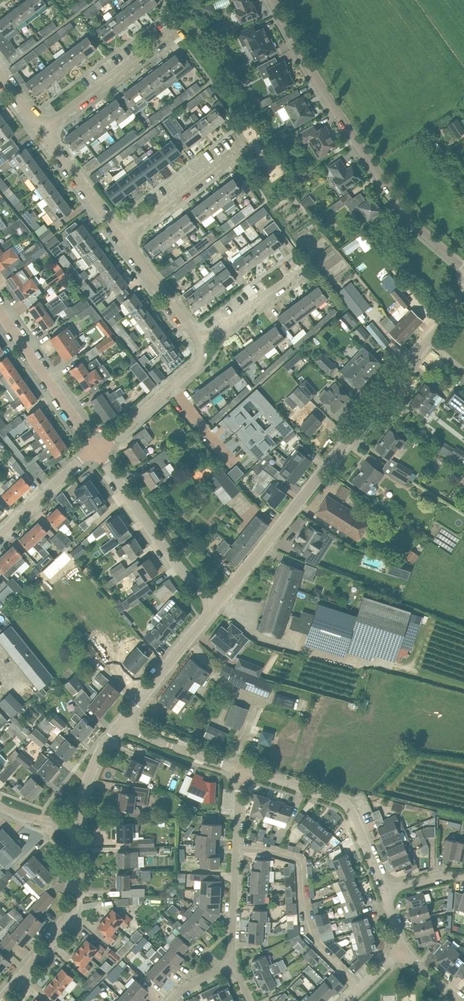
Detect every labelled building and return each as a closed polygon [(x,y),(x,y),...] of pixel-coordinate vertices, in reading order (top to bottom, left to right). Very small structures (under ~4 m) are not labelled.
[(26,0),(16,7),(25,20),(36,12),(26,0)] [(46,4),(43,0),(26,0),(36,12),(46,4)] [(77,2),(82,9),(88,4),(86,0),(80,0),(77,2)] [(94,4),(99,10),(109,3),(107,0),(99,0),(94,4)] [(127,6),(137,19),(147,11),(139,0),(136,0),(127,6)] [(147,11),(149,12),(154,8),(153,6),(157,3),(155,0),(139,0),(147,11)] [(249,0),(233,0),(237,8),(235,9),(241,23),(258,15),(252,2),(250,3),(249,0)] [(82,9),(77,2),(71,7),(75,13),(82,9)] [(137,19),(127,6),(125,2),(120,5),(123,9),(118,14),(127,26),(137,19)] [(99,10),(94,4),(87,9),(92,15),(99,10)] [(207,4),(200,6),(203,13),(207,14),(210,5),(207,4)] [(6,15),(15,27),(25,20),(16,7),(6,15)] [(123,29),(127,26),(118,14),(114,8),(109,12),(113,17),(107,21),(117,34),(117,33),(119,34),(123,31),(123,29)] [(6,15),(0,19),(0,28),(2,31),(5,35),(15,27),(6,15)] [(50,32),(58,27),(53,21),(50,23),(48,20),(44,23),(46,25),(46,26),(50,32)] [(106,41),(117,34),(107,21),(97,29),(106,41)] [(63,27),(68,33),(75,28),(70,22),(63,27)] [(50,32),(46,26),(39,31),(44,37),(50,32)] [(63,27),(53,35),(58,41),(68,33),(63,27)] [(252,49),(257,59),(274,51),(275,49),(275,48),(276,45),(275,42),(272,41),(271,39),(270,39),(271,41),(269,42),(263,28),(254,32),(251,27),(237,33),(246,52),(252,49)] [(53,35),(43,42),(48,48),(58,41),(53,35)] [(6,36),(0,40),(0,47),(9,40),(6,36)] [(26,41),(30,47),(37,42),(33,36),(26,41)] [(87,36),(76,44),(86,57),(96,49),(87,36)] [(3,53),(13,45),(9,40),(0,47),(0,49),(3,53)] [(15,49),(16,50),(20,55),(30,47),(26,41),(15,49)] [(43,42),(33,50),(38,56),(48,48),(43,42)] [(81,60),(86,57),(76,44),(66,52),(76,64),(78,66),(82,62),(81,60)] [(13,45),(3,53),(6,57),(16,50),(15,49),(13,45)] [(16,50),(6,57),(10,62),(20,55),(16,50)] [(33,50),(23,57),(27,63),(38,56),(33,50)] [(66,72),(76,64),(66,52),(56,59),(66,72)] [(175,54),(165,62),(174,74),(178,80),(193,68),(186,58),(181,62),(175,54)] [(9,68),(13,74),(27,63),(23,57),(9,68)] [(61,75),(66,72),(56,59),(46,67),(55,80),(56,79),(58,80),(62,77),(61,75)] [(273,93),(276,92),(277,93),(287,88),(286,86),(293,82),(289,73),(290,72),(284,60),(267,69),(270,75),(268,76),(273,84),(269,86),(268,88),(270,93),(273,93)] [(45,87),(55,80),(46,67),(42,61),(38,64),(42,70),(36,75),(45,87)] [(164,82),(174,74),(165,62),(164,62),(162,61),(158,64),(159,66),(155,70),(164,82)] [(155,70),(154,70),(152,69),(148,72),(149,74),(144,77),(158,95),(168,87),(164,82),(155,70)] [(45,87),(36,75),(26,82),(24,79),(19,82),(27,93),(31,90),(35,95),(36,94),(37,95),(42,92),(41,90),(45,87)] [(138,82),(134,85),(144,97),(147,102),(158,95),(144,77),(142,76),(138,80),(138,82)] [(135,104),(144,97),(134,85),(124,92),(125,94),(121,97),(134,114),(140,110),(135,104)] [(185,90),(190,96),(200,88),(199,86),(198,86),(195,88),(192,85),(185,90)] [(175,97),(180,103),(190,96),(185,90),(183,86),(181,87),(181,91),(182,92),(175,97)] [(291,128),(294,127),(314,116),(313,114),(314,114),(311,108),(310,108),(309,106),(310,106),(309,105),(308,106),(306,102),(307,101),(304,95),(299,97),(295,90),(270,104),(273,110),(276,111),(284,106),(291,118),(290,119),(287,122),(287,123),(286,125),(288,127),(289,128),(291,128)] [(203,91),(193,99),(197,105),(207,97),(203,91)] [(180,103),(175,97),(165,105),(170,111),(180,103)] [(115,119),(125,111),(116,99),(105,106),(115,119)] [(197,105),(193,99),(182,106),(187,112),(197,105)] [(212,105),(215,108),(205,115),(214,128),(224,120),(221,115),(227,111),(219,100),(212,105)] [(170,111),(165,105),(155,112),(160,118),(170,111)] [(115,119),(105,106),(95,114),(107,129),(111,126),(109,123),(115,119)] [(160,118),(155,112),(148,117),(153,123),(160,118)] [(204,135),(214,128),(205,115),(200,119),(194,112),(190,116),(195,123),(204,135)] [(89,116),(89,118),(85,122),(98,138),(108,131),(107,129),(95,114),(93,113),(89,116)] [(162,121),(174,136),(180,132),(168,117),(162,121)] [(448,124),(457,137),(463,132),(463,130),(456,118),(448,124)] [(0,127),(0,146),(3,144),(3,141),(15,133),(7,122),(0,127)] [(98,138),(85,122),(75,129),(88,146),(98,138)] [(148,132),(152,137),(164,128),(160,123),(148,132)] [(204,135),(195,123),(180,134),(189,147),(204,135)] [(314,126),(299,135),(304,143),(308,141),(319,158),(337,147),(330,136),(327,132),(328,131),(324,126),(316,131),(314,126)] [(74,156),(81,152),(80,150),(87,145),(88,146),(75,129),(65,137),(69,142),(65,145),(74,156)] [(126,134),(131,140),(138,135),(133,129),(126,134)] [(152,137),(148,132),(137,141),(140,145),(152,137)] [(131,140),(126,134),(116,142),(121,148),(131,140)] [(172,141),(160,149),(169,161),(181,153),(172,141)] [(121,148),(116,142),(106,149),(110,155),(121,148)] [(133,143),(126,148),(130,154),(137,148),(133,143)] [(34,158),(26,148),(14,157),(9,161),(13,166),(10,169),(13,174),(21,167),(34,158)] [(119,162),(130,154),(126,148),(115,157),(119,162)] [(110,155),(106,149),(96,157),(96,158),(100,163),(110,155)] [(158,169),(169,161),(160,149),(150,158),(158,169)] [(148,178),(158,169),(150,158),(144,162),(140,156),(134,160),(139,166),(148,178)] [(119,162),(115,157),(104,165),(108,170),(119,162)] [(29,177),(41,168),(34,158),(21,167),(25,171),(18,176),(23,182),(29,177)] [(83,168),(87,173),(100,163),(96,158),(83,168)] [(347,169),(340,159),(328,167),(335,177),(333,178),(342,192),(360,179),(351,166),(347,169)] [(108,170),(104,165),(89,176),(95,183),(103,177),(102,175),(108,170)] [(139,166),(128,174),(137,186),(148,178),(139,166)] [(49,178),(46,174),(46,172),(44,168),(42,169),(41,168),(29,177),(37,187),(49,178)] [(126,194),(137,186),(128,174),(117,182),(126,194)] [(49,178),(37,187),(44,197),(56,188),(49,178)] [(233,178),(222,186),(233,200),(245,191),(246,193),(250,190),(241,179),(236,183),(233,178)] [(0,183),(0,188),(6,195),(12,190),(4,180),(0,183)] [(115,202),(126,194),(117,182),(106,191),(115,202)] [(235,203),(233,200),(222,186),(212,194),(221,206),(225,211),(235,203)] [(44,197),(48,203),(43,207),(46,212),(64,198),(56,188),(44,197)] [(12,190),(6,195),(13,204),(19,200),(12,190)] [(360,209),(368,220),(382,210),(372,196),(366,201),(360,192),(345,203),(353,214),(360,209)] [(212,194),(202,201),(211,214),(221,206),(212,194)] [(64,198),(46,212),(54,222),(72,209),(64,198)] [(340,199),(330,205),(334,211),(344,205),(340,199)] [(19,200),(13,204),(19,211),(25,206),(19,200)] [(201,222),(211,214),(202,201),(192,209),(201,222)] [(255,209),(250,203),(241,211),(245,216),(255,209)] [(30,224),(36,220),(39,217),(37,214),(36,215),(33,211),(30,213),(28,210),(22,214),(30,224)] [(259,210),(247,219),(251,225),(263,216),(259,210)] [(245,216),(241,211),(234,216),(238,221),(245,216)] [(176,221),(185,233),(195,226),(186,213),(176,221)] [(241,233),(251,225),(247,219),(237,227),(241,233)] [(7,226),(1,231),(4,237),(20,226),(16,220),(7,226)] [(30,224),(44,243),(54,235),(49,228),(48,228),(44,223),(40,226),(36,220),(30,224)] [(227,220),(220,225),(225,232),(232,227),(227,220)] [(190,240),(185,233),(176,221),(166,229),(175,241),(181,237),(185,243),(190,240)] [(282,244),(275,236),(282,231),(274,221),(264,229),(269,236),(263,240),(272,252),(282,244)] [(86,227),(83,224),(66,236),(74,246),(90,234),(92,232),(88,226),(86,227)] [(241,233),(237,227),(226,234),(231,240),(241,233)] [(156,236),(165,248),(168,253),(178,245),(175,241),(166,229),(156,236)] [(212,231),(206,235),(211,241),(217,237),(212,231)] [(98,244),(90,234),(74,246),(81,256),(98,244)] [(225,245),(231,240),(226,234),(213,244),(220,253),(227,248),(225,245)] [(206,235),(201,239),(206,245),(211,241),(206,235)] [(11,246),(17,242),(12,236),(0,245),(0,254),(11,246)] [(151,259),(165,248),(156,236),(145,244),(146,245),(142,247),(151,259)] [(46,245),(58,259),(64,254),(58,247),(55,249),(54,248),(61,243),(56,237),(46,245)] [(39,239),(20,253),(24,260),(35,252),(44,246),(39,239)] [(272,252),(263,240),(253,248),(262,260),(272,252)] [(106,254),(98,244),(81,256),(89,266),(93,263),(106,254)] [(200,254),(205,260),(211,255),(214,258),(220,253),(213,244),(200,254)] [(194,245),(187,250),(192,256),(199,251),(194,245)] [(0,254),(0,270),(10,263),(13,267),(15,266),(22,261),(11,246),(0,254)] [(252,267),(262,260),(253,248),(243,255),(252,267)] [(24,260),(22,261),(15,266),(13,267),(17,272),(6,279),(9,284),(7,286),(11,291),(10,292),(32,277),(34,276),(35,276),(27,265),(39,257),(35,252),(24,260)] [(72,264),(64,254),(58,259),(65,269),(72,264)] [(106,254),(93,263),(101,273),(113,264),(106,254)] [(203,261),(205,260),(200,254),(190,261),(195,267),(197,270),(206,264),(203,261)] [(181,255),(174,261),(178,266),(185,261),(181,255)] [(243,255),(232,263),(241,275),(252,267),(243,255)] [(178,266),(174,261),(160,271),(164,277),(178,266)] [(195,267),(190,261),(180,269),(184,275),(195,267)] [(80,273),(72,264),(65,269),(73,279),(80,273)] [(121,274),(120,274),(121,272),(118,268),(116,269),(113,264),(101,273),(96,277),(104,287),(102,288),(121,274)] [(216,275),(225,287),(235,279),(227,267),(216,275)] [(61,268),(45,279),(50,287),(67,275),(61,268)] [(178,280),(184,275),(180,269),(173,274),(178,280)] [(81,288),(88,283),(85,280),(89,276),(84,270),(80,273),(73,279),(81,288)] [(107,294),(113,289),(116,294),(128,285),(121,274),(102,288),(107,294)] [(216,275),(206,283),(215,295),(217,296),(222,293),(221,290),(225,287),(216,275)] [(39,288),(32,277),(10,292),(11,292),(15,297),(18,296),(21,301),(39,288)] [(68,279),(64,283),(69,290),(70,289),(73,292),(76,290),(73,286),(68,279)] [(371,306),(351,281),(338,292),(363,323),(368,320),(362,313),(371,306)] [(81,288),(89,298),(96,293),(88,283),(81,288)] [(215,295),(206,283),(196,290),(205,302),(207,303),(211,300),(211,298),(215,295)] [(205,302),(196,290),(196,291),(192,286),(182,294),(195,310),(205,302)] [(317,306),(327,299),(318,286),(308,294),(317,306)] [(391,293),(404,308),(410,303),(398,287),(391,293)] [(101,312),(107,307),(96,293),(89,298),(95,305),(101,312)] [(142,303),(134,293),(123,302),(130,312),(142,303)] [(43,305),(40,301),(29,308),(36,319),(63,300),(58,294),(43,305)] [(307,314),(317,306),(308,294),(298,301),(307,314)] [(85,297),(72,306),(76,313),(90,304),(85,297)] [(63,300),(36,319),(44,330),(55,322),(51,318),(67,307),(63,300)] [(307,314),(298,301),(288,309),(297,321),(307,314)] [(114,302),(107,307),(101,312),(112,326),(118,321),(121,319),(118,315),(115,317),(113,315),(120,309),(114,302)] [(150,313),(142,303),(130,312),(138,322),(150,313)] [(91,304),(77,314),(81,319),(95,309),(91,304)] [(334,307),(325,316),(328,320),(337,311),(334,307)] [(297,321),(288,309),(278,316),(287,329),(297,321)] [(349,310),(341,316),(355,335),(364,329),(349,310)] [(397,318),(393,322),(402,331),(405,327),(411,333),(423,321),(411,310),(400,321),(397,318)] [(138,322),(145,332),(157,323),(150,313),(138,322)] [(401,344),(411,333),(405,327),(402,331),(393,322),(386,315),(379,322),(389,332),(401,344)] [(328,320),(325,316),(315,324),(319,328),(328,320)] [(103,331),(108,327),(102,319),(96,323),(103,331)] [(126,331),(118,321),(112,326),(120,336),(126,331)] [(389,343),(372,322),(366,326),(383,348),(389,343)] [(163,327),(161,328),(157,323),(145,332),(153,342),(165,333),(166,331),(163,327)] [(315,324),(306,332),(310,336),(319,328),(315,324)] [(65,328),(50,338),(58,349),(77,336),(70,325),(65,329),(65,328)] [(274,346),(284,338),(275,326),(265,333),(274,346)] [(310,336),(306,332),(303,328),(290,339),(297,348),(310,336)] [(120,336),(128,346),(134,341),(126,331),(120,336)] [(172,343),(165,333),(153,342),(150,345),(157,355),(172,343)] [(274,346),(265,333),(255,341),(264,353),(274,346)] [(115,342),(111,335),(96,345),(100,352),(115,342)] [(77,336),(58,349),(65,360),(80,350),(79,349),(84,346),(77,336)] [(139,347),(134,341),(128,346),(133,352),(139,347)] [(255,341),(245,348),(254,361),(264,353),(255,341)] [(157,355),(150,360),(154,364),(164,357),(168,363),(180,354),(172,343),(157,355)] [(290,347),(281,355),(284,359),(294,350),(290,347)] [(351,360),(369,377),(382,365),(375,358),(364,347),(351,360)] [(245,348),(235,356),(244,368),(254,361),(245,348)] [(299,352),(282,364),(286,369),(302,357),(299,352)] [(321,352),(315,359),(329,374),(336,367),(321,352)] [(139,359),(144,365),(150,360),(145,354),(139,359)] [(284,359),(281,355),(272,363),(275,367),(284,359)] [(0,360),(0,377),(14,367),(7,356),(0,360)] [(97,358),(85,366),(82,361),(69,370),(71,372),(73,371),(79,380),(97,367),(101,364),(97,358)] [(340,371),(351,381),(358,388),(369,377),(351,360),(340,371)] [(137,361),(130,367),(137,376),(144,370),(137,361)] [(263,372),(266,375),(275,367),(272,363),(263,372)] [(232,365),(222,373),(231,386),(241,378),(232,365)] [(156,366),(149,372),(153,376),(158,382),(165,376),(156,366)] [(0,377),(0,379),(7,389),(22,378),(14,367),(0,377)] [(105,380),(97,367),(79,380),(86,390),(97,383),(98,385),(105,380)] [(266,375),(263,372),(253,380),(257,384),(266,375)] [(221,393),(231,386),(222,373),(212,380),(221,393)] [(148,376),(142,381),(150,390),(156,385),(148,376)] [(22,378),(7,389),(14,400),(30,389),(22,378)] [(211,400),(221,393),(212,380),(202,388),(211,400)] [(306,380),(300,385),(311,398),(317,393),(306,380)] [(335,382),(320,398),(334,412),(350,397),(335,382)] [(426,384),(410,403),(424,414),(434,401),(438,404),(443,397),(439,394),(426,384)] [(237,394),(241,398),(250,390),(247,386),(237,394)] [(297,404),(301,408),(309,399),(297,387),(289,396),(285,400),(293,408),(297,404)] [(91,400),(98,411),(122,394),(123,394),(120,388),(116,391),(115,390),(110,394),(108,390),(102,394),(101,393),(91,400)] [(201,408),(211,400),(202,388),(191,395),(201,408)] [(30,389),(14,400),(10,403),(14,408),(23,402),(27,407),(38,400),(30,389)] [(232,435),(253,417),(243,406),(251,399),(260,410),(269,402),(257,389),(220,422),(227,429),(229,427),(234,433),(232,435)] [(447,399),(459,409),(456,412),(454,415),(463,423),(463,422),(463,397),(454,389),(447,399)] [(122,394),(98,411),(106,422),(124,409),(120,404),(126,400),(122,394)] [(241,398),(237,394),(228,403),(232,406),(241,398)] [(273,423),(281,416),(269,402),(260,410),(253,417),(232,435),(233,436),(235,434),(240,440),(238,442),(245,449),(265,430),(255,419),(263,412),(273,423)] [(228,403),(219,411),(222,415),(232,406),(228,403)] [(29,429),(47,417),(39,407),(26,416),(28,417),(25,419),(25,423),(29,429)] [(222,415),(219,411),(209,419),(213,423),(222,415)] [(302,414),(295,421),(310,435),(322,422),(312,413),(312,414),(310,411),(305,417),(302,414)] [(23,421),(19,415),(7,424),(0,429),(0,434),(8,443),(12,440),(6,433),(23,421)] [(275,426),(285,437),(294,429),(281,416),(273,423),(265,430),(245,449),(251,456),(253,454),(259,460),(257,462),(257,463),(278,444),(268,433),(275,426)] [(54,427),(47,417),(29,429),(22,434),(22,435),(19,437),(21,441),(25,439),(25,440),(33,435),(36,440),(54,427)] [(181,417),(173,424),(182,435),(190,428),(181,417)] [(43,450),(61,438),(54,427),(36,440),(27,446),(31,452),(34,449),(35,450),(41,445),(43,450)] [(125,450),(134,463),(146,455),(142,449),(149,444),(148,442),(153,438),(145,427),(132,436),(133,436),(134,435),(138,441),(125,450)] [(390,430),(375,448),(383,455),(388,459),(389,459),(390,458),(398,447),(400,448),(405,441),(398,436),(390,430)] [(61,438),(43,450),(28,461),(24,464),(27,467),(35,478),(44,471),(36,460),(40,457),(42,460),(48,456),(48,455),(52,452),(54,456),(50,459),(54,464),(63,458),(60,454),(68,448),(61,438)] [(16,454),(20,451),(12,440),(8,443),(16,454)] [(290,454),(287,459),(303,472),(311,461),(310,459),(303,454),(308,449),(299,442),(294,448),(297,450),(292,456),(290,454)] [(463,466),(463,453),(463,451),(456,446),(454,448),(444,442),(439,451),(463,466)] [(168,457),(164,450),(148,461),(149,461),(151,459),(155,465),(142,474),(151,488),(163,480),(162,479),(169,475),(164,467),(167,465),(164,460),(168,457)] [(16,454),(24,464),(28,461),(20,451),(16,454)] [(21,475),(25,471),(21,467),(12,454),(6,459),(15,470),(17,470),(21,475)] [(285,465),(280,472),(287,477),(294,483),(303,472),(287,459),(283,463),(285,465)] [(364,467),(353,481),(361,487),(367,491),(371,494),(374,494),(376,491),(376,487),(372,484),(375,480),(378,482),(384,474),(381,472),(374,467),(366,461),(362,466),(364,467)] [(274,475),(278,470),(267,462),(263,467),(274,475)] [(398,462),(394,469),(408,478),(412,472),(413,471),(398,462)] [(257,463),(251,468),(257,473),(259,473),(262,468),(263,467),(257,463)] [(226,472),(233,480),(243,472),(236,464),(226,472)] [(257,482),(257,481),(266,488),(261,495),(275,507),(285,494),(274,485),(278,480),(266,471),(262,468),(259,473),(257,473),(254,475),(254,479),(255,481),(257,482)] [(240,490),(222,469),(207,481),(225,502),(240,490)] [(408,478),(394,469),(390,476),(404,484),(406,485),(410,480),(408,479),(408,478)] [(7,481),(21,495),(31,486),(22,477),(17,481),(13,477),(8,481),(7,481)] [(84,500),(98,490),(90,479),(80,486),(80,487),(74,491),(79,497),(75,500),(78,504),(84,500)] [(6,491),(2,495),(11,504),(21,495),(7,481),(2,486),(6,491)] [(106,502),(98,490),(84,500),(88,507),(92,504),(95,509),(106,502)] [(358,540),(370,522),(327,495),(316,514),(358,540)] [(68,498),(61,503),(67,512),(74,507),(68,498)] [(67,525),(71,522),(58,507),(53,512),(51,511),(48,514),(48,516),(47,517),(58,529),(64,523),(67,525)] [(82,517),(89,526),(101,515),(97,510),(96,510),(97,511),(91,516),(88,512),(82,517)] [(98,527),(92,532),(95,536),(96,538),(106,531),(110,528),(116,536),(119,534),(120,534),(127,528),(118,515),(113,518),(111,514),(98,527)] [(240,535),(252,545),(269,525),(256,515),(240,535)] [(29,531),(42,545),(48,540),(43,535),(47,531),(38,522),(29,531)] [(295,548),(307,556),(308,556),(311,552),(312,550),(313,551),(315,552),(321,542),(319,541),(318,540),(318,539),(322,533),(309,525),(304,532),(302,531),(297,539),(299,541),(295,548)] [(67,547),(72,542),(61,530),(55,535),(65,546),(67,547)] [(28,549),(32,545),(38,552),(44,547),(42,545),(29,531),(19,540),(28,549)] [(65,546),(55,535),(50,539),(61,550),(65,546)] [(252,545),(240,535),(232,544),(225,539),(217,549),(236,565),(252,545)] [(127,552),(132,558),(143,550),(134,538),(116,551),(120,557),(127,552)] [(111,540),(100,547),(104,553),(115,545),(111,540)] [(81,544),(71,553),(76,559),(86,550),(81,544)] [(25,561),(21,556),(22,555),(13,545),(4,554),(17,569),(25,561)] [(406,557),(413,563),(419,555),(411,550),(406,557)] [(64,551),(42,571),(50,579),(51,578),(56,583),(64,575),(60,570),(71,559),(64,551)] [(49,553),(37,564),(41,569),(42,571),(54,559),(49,553)] [(17,569),(4,554),(0,558),(0,570),(5,576),(10,572),(15,578),(21,573),(17,569)] [(141,564),(136,567),(136,569),(141,575),(134,580),(136,583),(131,587),(135,593),(146,585),(144,581),(158,572),(148,558),(141,564)] [(280,561),(274,581),(296,590),(301,576),(311,580),(316,568),(305,564),(303,569),(290,564),(280,561)] [(392,561),(389,568),(408,574),(411,567),(392,561)] [(110,571),(111,572),(113,577),(125,569),(121,563),(110,571)] [(37,564),(32,569),(35,572),(36,573),(37,575),(42,571),(41,569),(37,564)] [(125,569),(113,577),(117,582),(129,574),(125,569)] [(80,573),(64,586),(71,593),(86,580),(80,573)] [(12,577),(7,583),(8,585),(12,589),(17,594),(23,588),(12,577)] [(169,578),(162,583),(173,593),(177,589),(169,578)] [(270,595),(259,630),(268,633),(280,637),(296,590),(274,581),(269,595),(270,595)] [(146,585),(135,593),(134,593),(140,600),(140,601),(153,592),(148,584),(146,585)] [(12,589),(7,594),(12,599),(17,594),(12,589)] [(132,606),(140,600),(134,593),(126,599),(132,606)] [(357,615),(318,602),(314,613),(309,612),(303,628),(308,630),(307,634),(308,644),(343,655),(353,626),(392,639),(402,608),(364,595),(357,615)] [(124,662),(123,663),(135,673),(149,657),(138,647),(137,648),(133,645),(138,640),(126,627),(125,628),(122,625),(124,623),(110,604),(107,607),(119,622),(116,625),(121,631),(118,634),(117,633),(113,637),(117,641),(120,638),(129,648),(120,659),(124,662)] [(170,611),(162,620),(173,631),(188,614),(176,604),(170,611)] [(161,641),(163,642),(173,631),(162,620),(156,614),(152,618),(152,623),(155,626),(151,631),(150,630),(144,637),(156,647),(161,641)] [(225,654),(226,654),(232,659),(237,653),(230,648),(236,642),(244,646),(249,639),(241,632),(242,632),(232,623),(226,630),(221,625),(210,639),(216,644),(215,645),(225,654)] [(11,625),(0,634),(0,642),(39,689),(53,678),(11,625)] [(97,653),(89,643),(79,651),(87,661),(97,653)] [(202,685),(210,673),(191,658),(175,679),(194,693),(200,684),(202,685)] [(255,664),(239,658),(235,667),(251,674),(255,664)] [(260,695),(266,681),(223,664),(219,674),(229,678),(228,682),(260,695)] [(74,699),(81,707),(85,712),(90,706),(101,715),(110,704),(99,694),(93,701),(82,687),(83,686),(74,675),(74,676),(66,667),(56,676),(73,695),(76,697),(74,699)] [(109,683),(111,681),(100,672),(95,678),(105,687),(99,694),(110,704),(120,693),(109,683)] [(175,679),(159,701),(171,709),(179,697),(188,703),(195,694),(194,693),(175,679)] [(10,692),(0,701),(0,704),(12,716),(24,705),(10,692)] [(282,705),(296,707),(297,699),(283,696),(282,705)] [(238,729),(247,708),(231,702),(223,723),(238,729)] [(78,723),(71,730),(83,740),(93,727),(89,724),(92,720),(85,712),(81,707),(71,718),(78,723)] [(67,724),(54,712),(49,718),(62,729),(67,724)] [(0,717),(0,728),(8,721),(2,715),(0,717)] [(44,718),(38,725),(48,734),(54,726),(44,718)] [(22,730),(13,721),(8,726),(17,735),(22,730)] [(28,735),(29,734),(42,746),(48,739),(35,727),(31,732),(19,721),(16,724),(28,735)] [(228,733),(208,725),(203,736),(224,744),(228,733)] [(267,745),(272,732),(260,728),(256,741),(267,745)] [(22,730),(17,735),(22,740),(27,736),(22,730)] [(66,740),(59,734),(50,745),(66,759),(76,747),(67,739),(66,740)] [(7,757),(11,762),(15,758),(19,753),(15,749),(7,757)] [(27,768),(33,761),(21,751),(19,753),(15,758),(20,762),(27,768)] [(54,774),(59,767),(48,758),(41,752),(37,757),(38,759),(33,765),(49,779),(50,778),(51,780),(56,775),(54,774)] [(151,776),(153,777),(158,766),(161,767),(164,763),(169,765),(167,768),(173,771),(176,764),(165,759),(165,760),(158,757),(156,760),(145,756),(142,763),(131,758),(125,773),(148,783),(151,776)] [(20,762),(15,758),(11,762),(0,776),(0,779),(4,782),(20,762)] [(186,777),(180,790),(188,794),(190,789),(206,796),(205,800),(214,801),(215,781),(206,780),(206,781),(202,780),(203,779),(204,777),(196,773),(195,775),(193,780),(186,777)] [(32,799),(42,787),(32,778),(23,788),(18,783),(14,787),(21,794),(23,792),(32,799)] [(147,805),(149,789),(133,786),(132,794),(120,792),(118,808),(131,810),(130,815),(136,816),(139,814),(140,809),(138,806),(134,805),(134,803),(147,805)] [(287,822),(292,807),(269,799),(270,798),(253,792),(250,799),(254,800),(249,818),(254,819),(256,814),(264,817),(265,815),(287,822)] [(315,821),(307,814),(297,826),(306,833),(315,821)] [(381,837),(382,839),(399,832),(405,829),(401,820),(399,821),(396,814),(390,817),(383,820),(385,825),(377,828),(380,834),(379,836),(381,837)] [(196,833),(196,837),(195,837),(194,838),(193,850),(194,851),(196,851),(195,855),(200,855),(200,866),(219,867),(219,856),(215,855),(216,835),(220,835),(221,819),(202,818),(201,833),(196,833)] [(324,828),(315,821),(306,833),(314,840),(324,828)] [(132,823),(117,824),(118,840),(132,840),(132,832),(139,832),(139,823),(132,823)] [(423,834),(418,836),(420,841),(430,837),(428,826),(421,829),(423,834)] [(0,850),(12,839),(2,828),(0,831),(0,850)] [(324,828),(314,840),(322,846),(332,835),(324,828)] [(401,837),(399,832),(382,839),(383,840),(382,843),(384,844),(386,849),(409,840),(407,835),(401,837)] [(263,836),(262,841),(274,845),(275,840),(263,836)] [(154,838),(140,838),(141,846),(154,846),(154,838)] [(12,839),(0,850),(5,855),(0,859),(0,861),(4,865),(22,849),(12,839)] [(454,858),(457,841),(446,839),(443,856),(449,857),(450,859),(452,858),(454,858)] [(390,858),(391,860),(412,851),(409,845),(411,844),(410,840),(409,840),(386,849),(389,855),(388,857),(390,858)] [(463,860),(463,842),(457,841),(454,858),(459,859),(461,861),(463,860)] [(425,844),(413,850),(417,858),(429,853),(425,844)] [(154,846),(141,846),(141,855),(158,854),(157,846),(154,846)] [(118,851),(118,866),(133,866),(133,870),(136,870),(140,870),(140,866),(138,866),(138,851),(130,851),(118,851)] [(391,864),(393,865),(395,871),(403,867),(405,872),(418,867),(412,851),(391,860),(391,861),(391,864)] [(351,864),(346,853),(332,859),(337,870),(351,864)] [(22,875),(27,880),(43,865),(34,855),(18,871),(22,875)] [(251,865),(251,870),(268,870),(268,871),(271,871),(272,866),(269,866),(269,859),(255,859),(254,865),(251,865)] [(351,864),(337,870),(341,879),(338,881),(355,873),(351,864)] [(43,865),(27,880),(26,881),(39,895),(47,888),(49,887),(51,885),(51,884),(56,879),(43,865)] [(5,883),(13,875),(9,870),(4,875),(1,878),(0,879),(0,891),(7,885),(5,883)] [(142,870),(140,870),(136,870),(136,874),(117,874),(117,889),(121,889),(122,897),(132,896),(145,896),(144,888),(132,888),(132,889),(129,889),(129,881),(142,881),(142,870)] [(268,881),(268,871),(268,870),(251,870),(251,876),(248,876),(248,880),(268,881)] [(284,871),(285,882),(295,881),(294,870),(284,871)] [(195,880),(194,893),(220,894),(221,885),(219,885),(220,880),(214,880),(215,874),(191,873),(191,880),(195,880)] [(355,873),(338,881),(342,891),(357,885),(352,875),(355,874),(355,873)] [(268,892),(268,881),(248,880),(248,885),(251,885),(250,891),(247,891),(268,892)] [(295,881),(285,882),(285,893),(292,892),(296,892),(295,881)] [(177,890),(170,884),(165,890),(172,896),(177,890)] [(357,885),(342,891),(347,901),(361,894),(357,885)] [(54,898),(46,891),(38,900),(46,907),(54,898)] [(268,892),(247,891),(247,902),(264,903),(264,896),(267,896),(268,892)] [(463,910),(463,892),(463,891),(463,893),(455,891),(454,909),(459,911),(460,909),(463,910)] [(409,910),(427,905),(423,892),(405,897),(407,904),(406,906),(408,907),(408,908),(409,910)] [(200,906),(219,914),(220,906),(218,906),(218,902),(220,902),(220,894),(194,893),(194,897),(200,897),(200,906)] [(361,894),(347,901),(351,911),(365,905),(361,894)] [(443,909),(447,909),(447,910),(452,910),(452,901),(448,901),(447,903),(444,903),(443,909)] [(21,915),(17,920),(33,934),(43,923),(37,918),(45,909),(37,902),(28,912),(30,914),(26,919),(21,915)] [(427,905),(409,910),(411,920),(412,920),(413,922),(430,917),(427,905)] [(214,920),(219,914),(200,906),(194,913),(189,909),(187,911),(205,929),(211,923),(210,922),(213,919),(214,920)] [(105,918),(116,927),(121,922),(126,927),(132,920),(125,914),(122,917),(113,909),(105,918)] [(266,917),(267,910),(253,909),(252,916),(249,916),(249,920),(263,921),(269,921),(269,917),(266,917)] [(318,913),(314,914),(317,925),(329,922),(326,909),(318,913)] [(186,937),(190,933),(196,939),(205,929),(187,911),(184,914),(188,918),(182,925),(178,921),(173,925),(186,937)] [(351,932),(351,933),(373,927),(373,926),(370,927),(368,917),(359,919),(357,914),(343,918),(345,923),(348,922),(350,927),(352,926),(354,931),(351,932)] [(430,917),(413,922),(413,924),(415,934),(433,929),(430,917)] [(104,937),(111,943),(117,936),(112,932),(116,927),(105,918),(98,927),(107,934),(104,937)] [(23,945),(33,934),(17,920),(7,931),(10,933),(2,942),(9,949),(17,940),(23,945)] [(263,927),(263,921),(249,920),(249,927),(246,926),(246,931),(266,932),(266,927),(263,927)] [(152,928),(156,932),(161,927),(156,923),(152,928)] [(131,939),(133,942),(137,938),(138,939),(144,932),(135,924),(130,931),(135,935),(131,939)] [(279,924),(274,928),(277,932),(283,928),(279,924)] [(156,932),(152,928),(152,929),(150,927),(146,930),(152,936),(156,932)] [(373,927),(351,933),(352,937),(355,936),(357,942),(373,938),(372,932),(375,931),(373,927)] [(433,929),(415,934),(416,936),(416,937),(415,939),(417,940),(419,947),(437,942),(433,929)] [(262,943),(267,943),(267,936),(265,936),(266,932),(246,931),(245,935),(248,936),(248,942),(262,943)] [(302,937),(299,934),(288,939),(293,945),(296,949),(304,940),(302,937)] [(133,942),(131,939),(126,935),(122,939),(125,941),(116,952),(120,956),(121,957),(134,943),(133,942)] [(178,935),(173,941),(170,938),(166,942),(167,942),(183,957),(187,954),(184,951),(189,946),(178,935)] [(136,945),(140,949),(145,943),(147,944),(149,942),(144,937),(136,945)] [(327,939),(322,941),(335,954),(342,946),(336,940),(335,941),(333,937),(327,939)] [(373,938),(357,942),(358,948),(355,949),(357,954),(376,949),(373,938)] [(436,959),(446,968),(463,948),(461,946),(457,950),(450,944),(451,942),(446,938),(441,944),(446,948),(436,959)] [(79,948),(90,958),(95,953),(100,957),(106,950),(99,944),(96,947),(87,939),(79,948)] [(303,947),(300,944),(305,940),(304,940),(296,949),(299,952),(303,947)] [(183,957),(167,942),(163,947),(161,945),(157,949),(178,969),(181,965),(178,962),(183,957)] [(140,949),(136,945),(132,950),(135,953),(140,949)] [(86,963),(90,958),(79,948),(72,957),(81,965),(78,968),(85,974),(91,967),(86,963)] [(311,948),(303,956),(310,963),(314,958),(318,955),(311,948)] [(463,948),(446,968),(456,976),(463,968),(463,949),(463,948)] [(112,949),(107,954),(116,962),(120,956),(116,952),(112,949)] [(149,958),(155,964),(167,975),(171,970),(174,972),(178,969),(157,949),(149,958)] [(9,961),(0,953),(0,971),(9,961)] [(267,966),(272,964),(270,959),(267,961),(264,955),(252,961),(255,967),(252,968),(254,972),(267,966)] [(354,973),(364,963),(358,958),(348,967),(354,973)] [(108,972),(114,962),(109,959),(103,968),(108,972)] [(110,972),(117,978),(121,974),(119,972),(127,964),(122,959),(110,972)] [(167,975),(155,964),(147,973),(161,986),(165,982),(162,980),(167,975)] [(256,983),(274,974),(272,970),(269,972),(267,966),(254,972),(257,978),(254,979),(256,983)] [(64,988),(73,977),(62,968),(53,979),(64,988)] [(117,978),(110,972),(106,976),(113,983),(117,978)] [(93,973),(86,981),(92,986),(92,987),(99,979),(93,973)] [(326,976),(323,979),(337,993),(345,985),(333,973),(328,978),(326,976)] [(274,974),(256,983),(258,987),(261,986),(264,992),(276,986),(273,980),(276,978),(274,974)] [(64,988),(53,979),(44,990),(54,999),(64,988)] [(148,990),(136,979),(128,988),(141,1000),(143,1000),(146,998),(143,995),(148,990)] [(317,988),(327,998),(331,994),(334,996),(337,993),(323,979),(320,982),(322,984),(317,988)] [(86,981),(81,986),(87,991),(92,986),(86,981)] [(200,993),(203,998),(207,997),(208,1000),(214,998),(216,1000),(222,1000),(232,996),(227,986),(222,989),(219,983),(200,993)] [(94,989),(97,993),(102,988),(98,985),(94,989)] [(124,1000),(141,1000),(128,988),(120,997),(124,1000)] [(307,994),(314,1000),(324,1000),(327,998),(317,988),(313,993),(311,991),(307,994)] [(97,993),(94,989),(82,1000),(89,1000),(97,993)]
